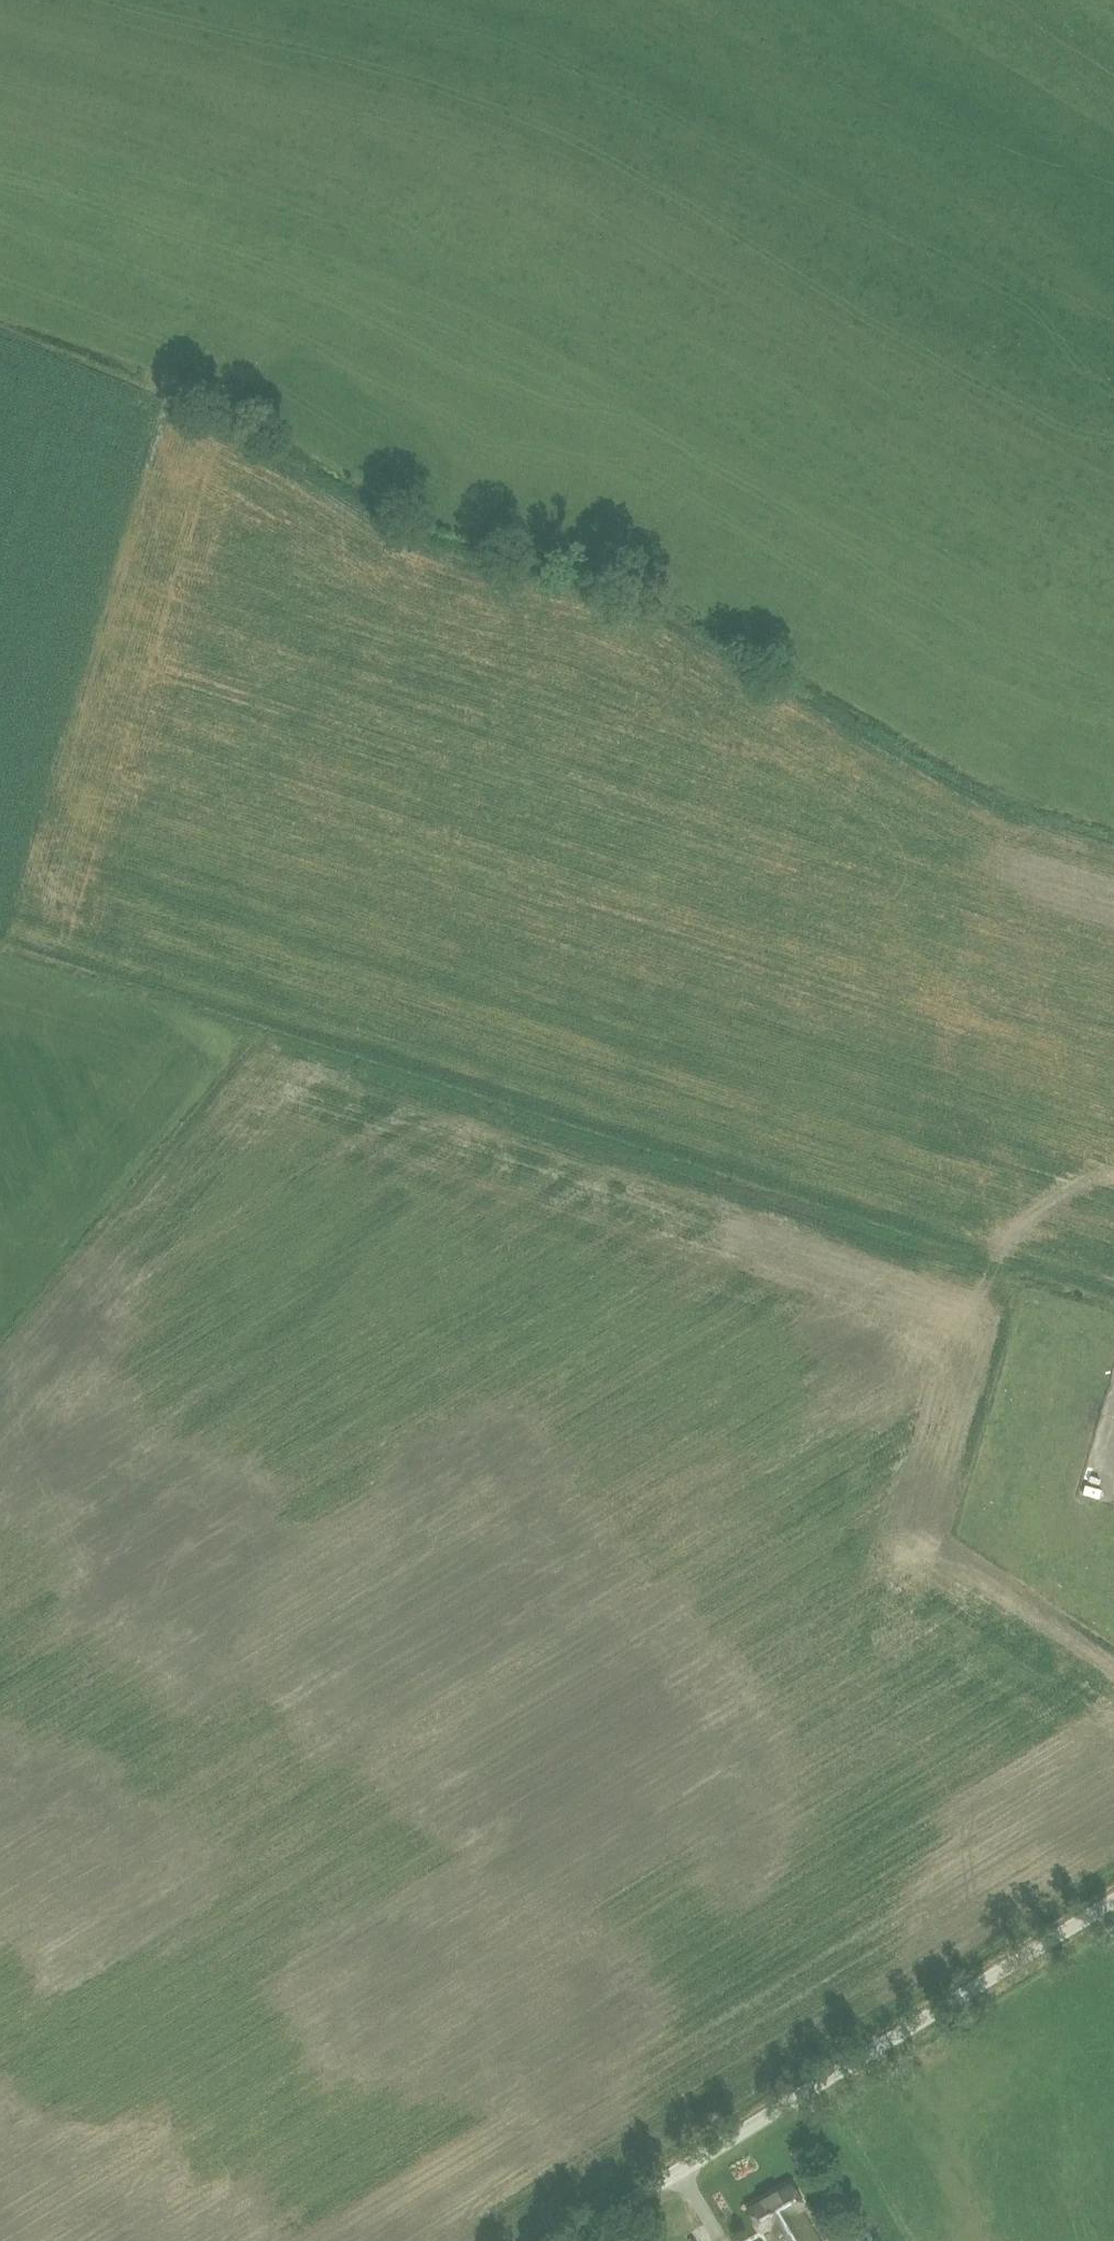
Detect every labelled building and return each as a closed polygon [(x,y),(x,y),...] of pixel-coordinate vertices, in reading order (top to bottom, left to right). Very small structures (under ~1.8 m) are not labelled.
[(790,2181),(747,2206),(761,2230),(765,2228),(772,2240),(817,2240),(799,2211),(806,2207),(790,2181)] [(833,2221),(822,2228),(829,2240),(845,2240),(833,2221)]
